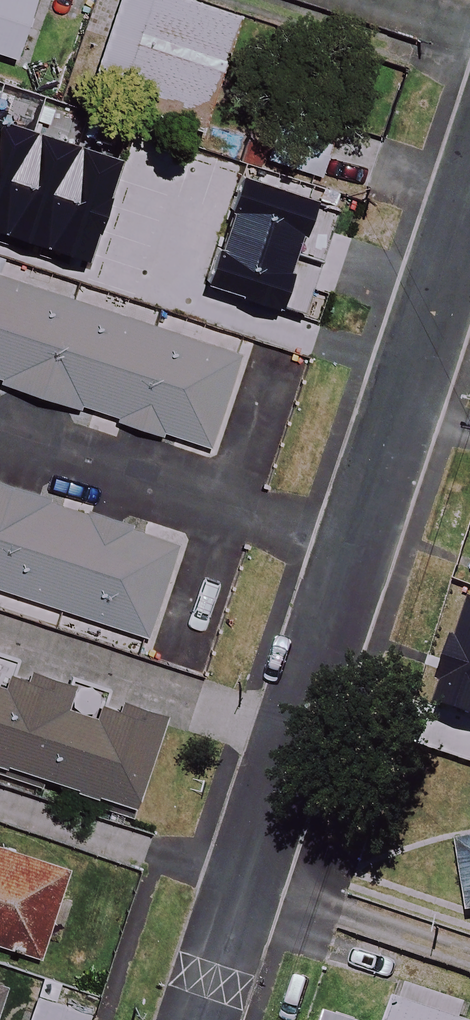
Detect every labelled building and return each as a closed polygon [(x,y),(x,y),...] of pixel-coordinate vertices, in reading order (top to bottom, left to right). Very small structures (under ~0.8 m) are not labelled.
[(18,59),(35,0),(0,0),(0,53),(18,59)] [(183,0),(121,0),(90,98),(202,134),(239,18),(183,0)] [(0,152),(0,241),(52,258),(54,253),(116,274),(115,279),(234,318),(260,237),(139,197),(135,208),(75,188),(79,178),(0,152)] [(0,277),(0,381),(214,450),(247,349),(104,303),(101,310),(0,277)] [(151,639),(181,546),(89,516),(96,496),(68,487),(62,507),(0,486),(0,590),(151,639)] [(71,685),(0,662),(0,762),(136,807),(164,721),(165,716),(71,685)] [(459,839),(469,910),(469,837),(459,839)] [(73,872),(0,848),(0,945),(43,960),(73,872)] [(44,981),(30,1019),(90,1019),(92,1013),(54,1000),(59,986),(44,981)] [(396,999),(389,1019),(458,1019),(396,999)]
